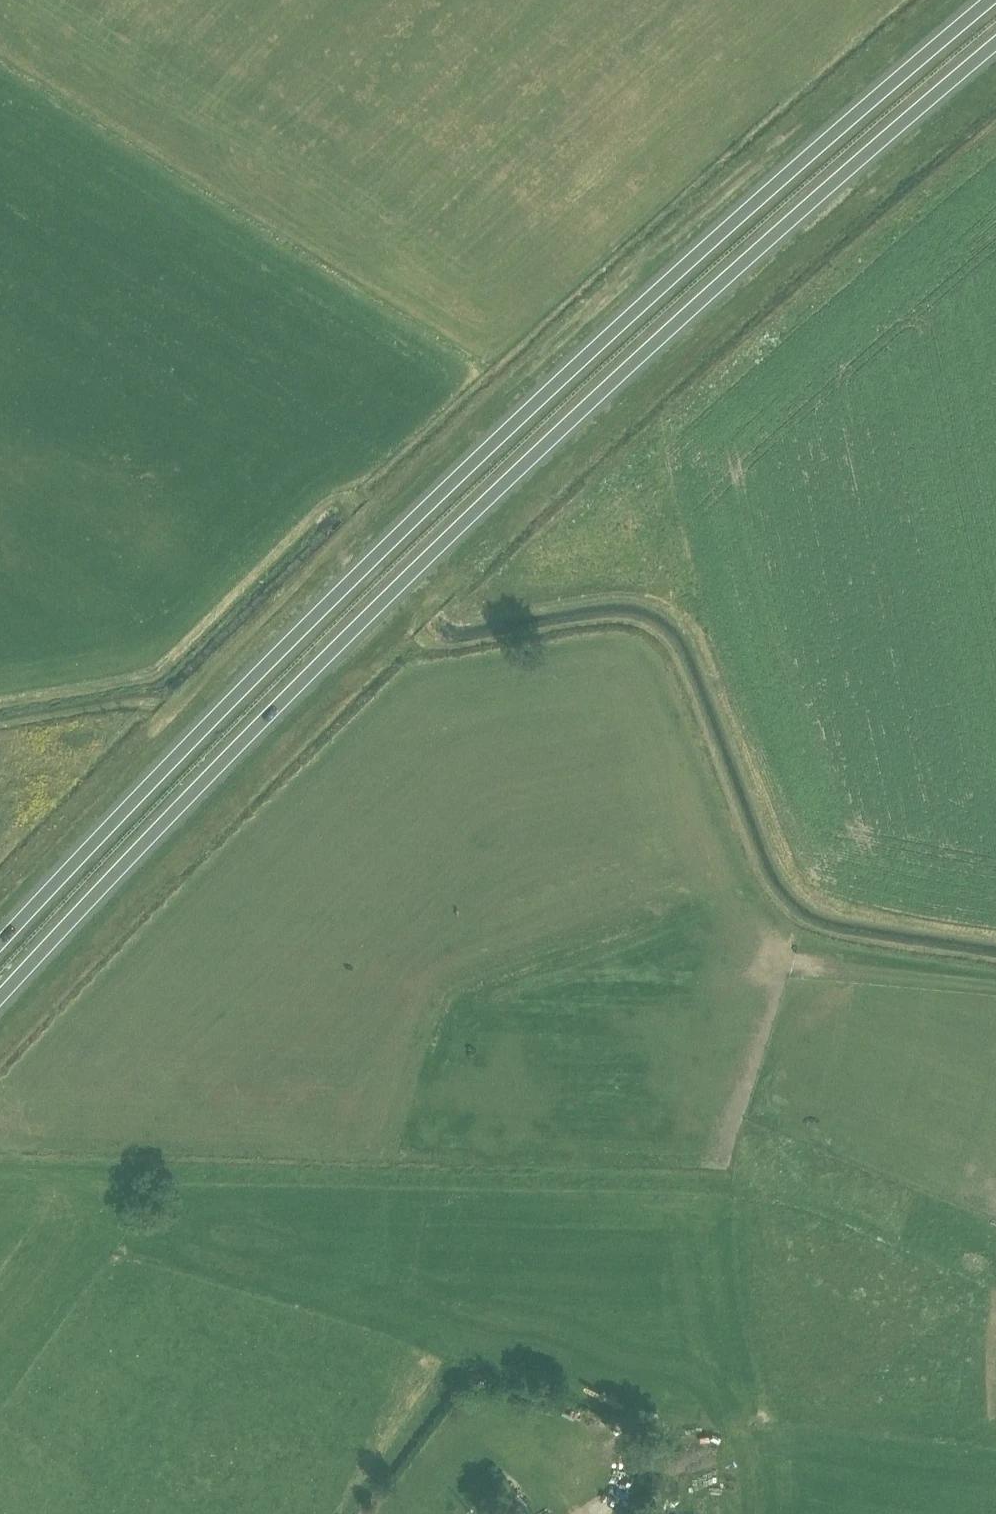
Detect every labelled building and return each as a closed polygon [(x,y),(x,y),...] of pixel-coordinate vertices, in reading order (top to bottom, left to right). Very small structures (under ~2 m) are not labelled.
[(494,1488),(509,1502),(520,1512),(530,1501),(504,1477),(494,1488)]
